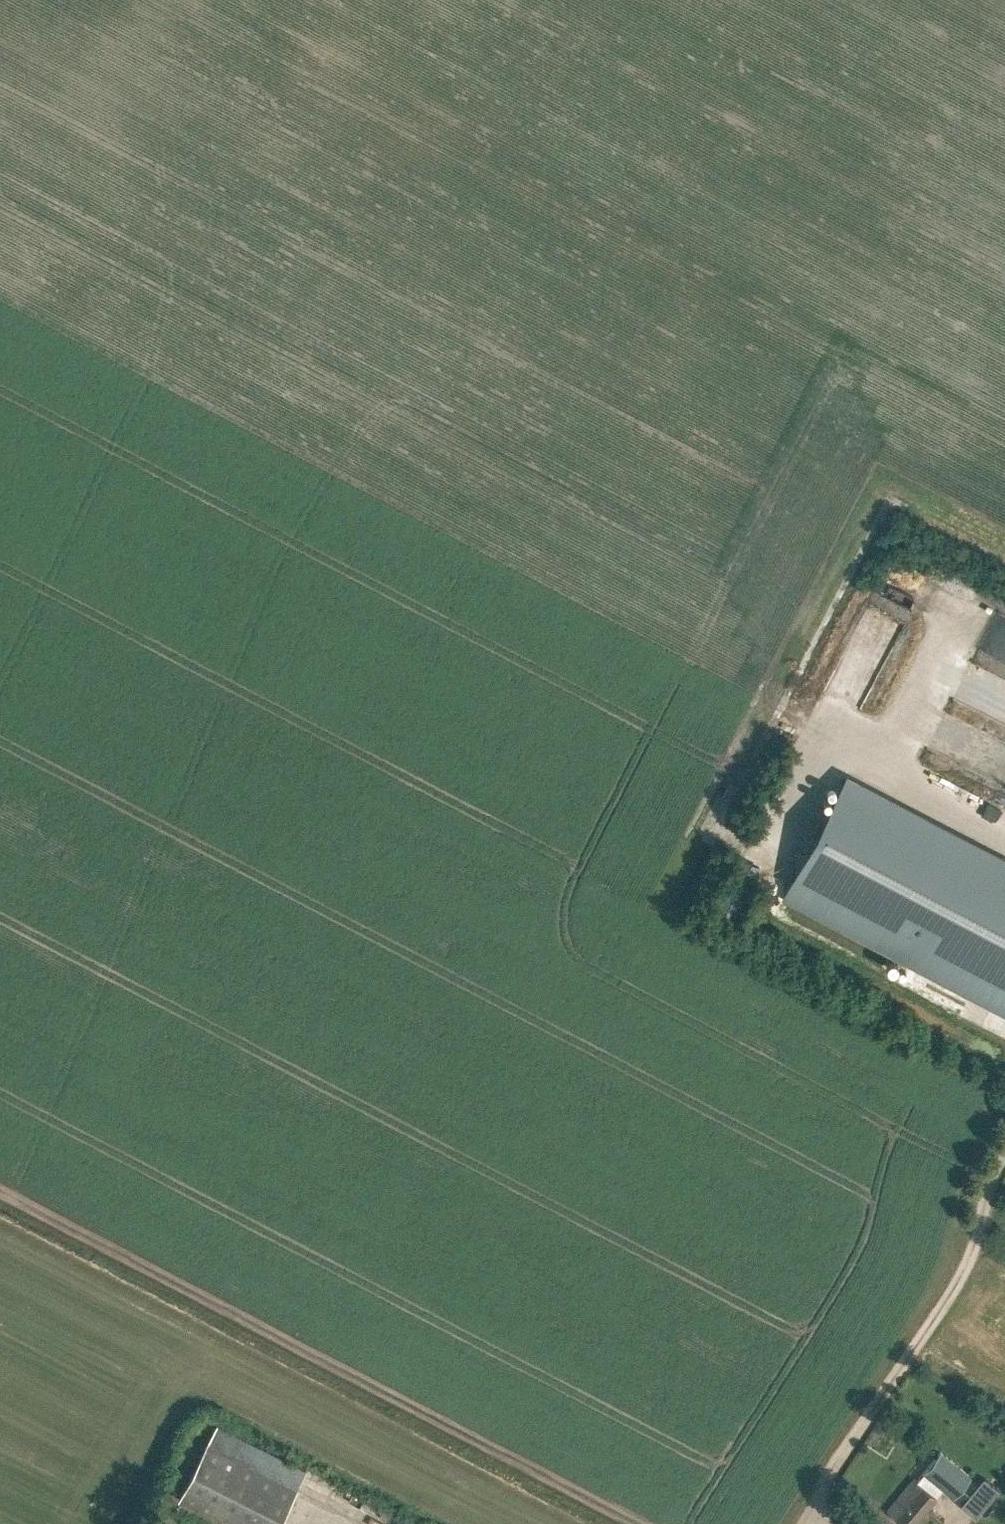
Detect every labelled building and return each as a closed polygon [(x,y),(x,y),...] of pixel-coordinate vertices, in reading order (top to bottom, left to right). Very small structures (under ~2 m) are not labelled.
[(846,777),(786,893),(1004,1008),(1004,860),(846,777)] [(179,1502),(222,1523),(282,1523),(300,1488),(209,1442),(179,1502)] [(914,1478),(887,1510),(904,1523),(914,1523),(942,1489),(954,1498),(971,1477),(940,1452),(917,1480),(914,1478)] [(984,1477),(961,1504),(975,1516),(998,1488),(984,1477)]
